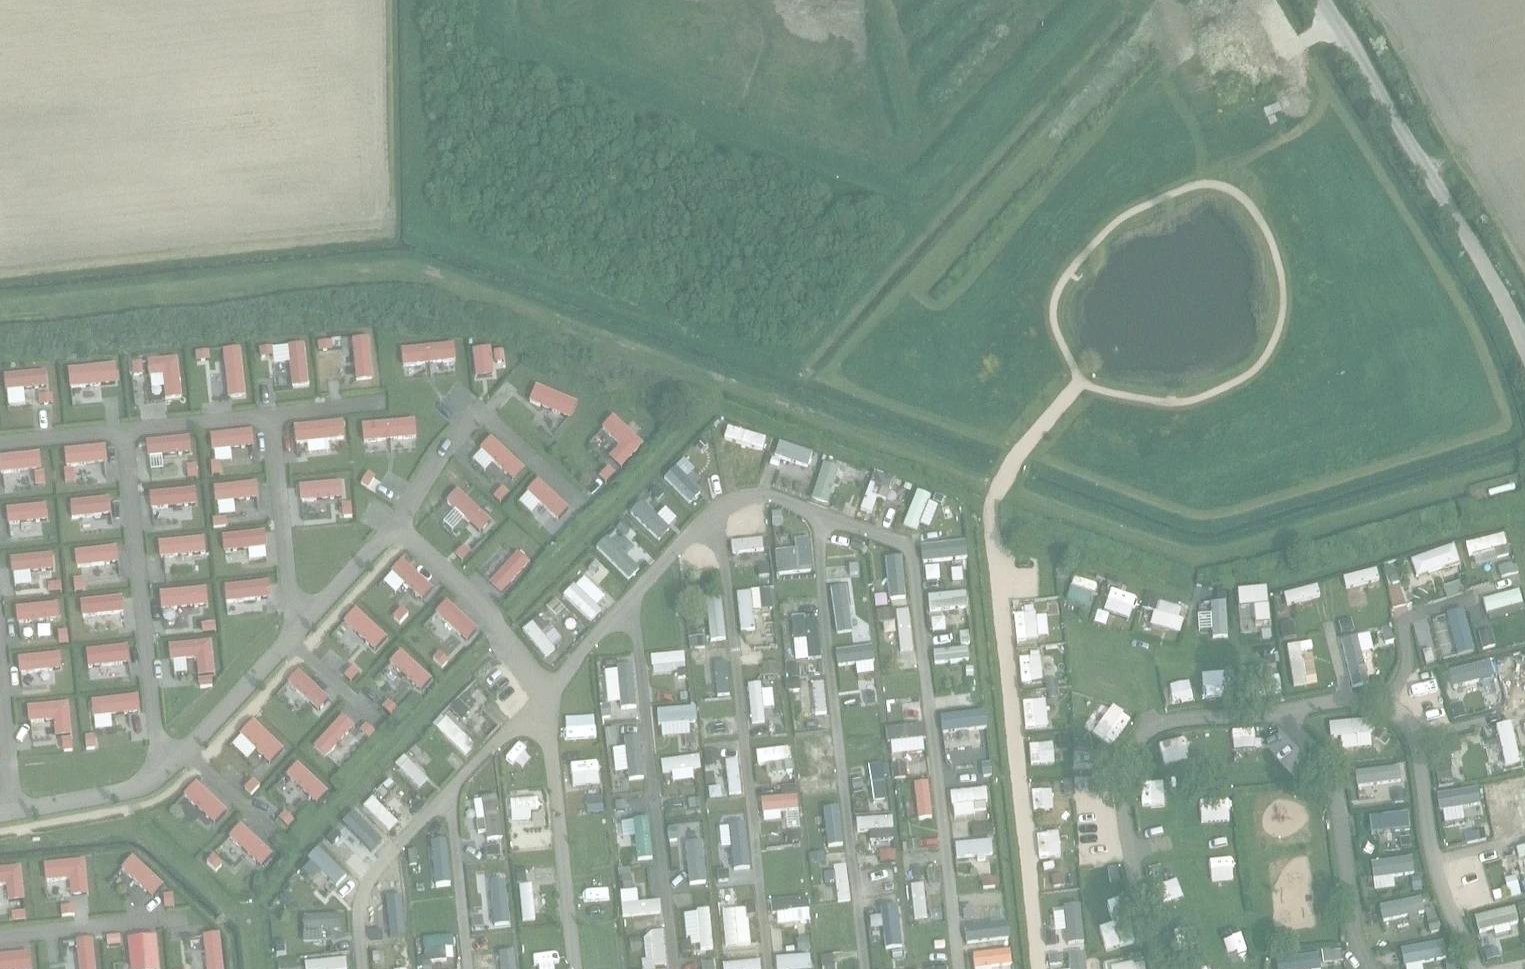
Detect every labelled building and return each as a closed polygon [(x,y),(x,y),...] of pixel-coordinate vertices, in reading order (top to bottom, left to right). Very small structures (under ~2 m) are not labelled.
[(356,382),(372,380),(368,338),(352,340),(356,382)] [(456,362),(454,344),(400,350),(402,368),(456,362)] [(331,354),(330,345),(318,345),(318,355),(331,354)] [(304,347),(288,348),(292,391),(308,389),(304,347)] [(223,350),(228,399),(245,397),(240,348),(223,350)] [(473,350),(476,378),(493,376),(490,348),(473,350)] [(272,351),(259,351),(260,361),(272,360),(272,351)] [(208,364),(208,354),(196,355),(196,365),(208,364)] [(503,354),(495,354),(495,366),(504,366),(503,354)] [(176,358),(147,362),(149,377),(162,376),(165,401),(181,399),(176,358)] [(142,378),(141,364),(132,364),(133,378),(142,378)] [(118,385),(115,365),(68,370),(69,389),(118,385)] [(45,373),(3,377),(5,394),(47,390),(45,373)] [(529,403),(570,420),(576,403),(535,387),(529,403)] [(51,397),(40,398),(41,409),(52,408),(51,397)] [(643,445),(613,418),(601,429),(620,447),(608,458),(620,470),(643,445)] [(361,426),(363,443),(416,439),(414,421),(361,426)] [(343,442),(341,425),(294,430),(296,447),(343,442)] [(762,451),(765,439),(727,428),(724,439),(762,451)] [(253,449),(251,433),(210,437),(212,453),(253,449)] [(776,478),(790,440),(779,436),(765,474),(776,478)] [(480,450),(513,481),(524,469),(490,438),(480,450)] [(188,440),(146,445),(148,461),(190,456),(188,440)] [(65,468),(107,464),(105,447),(64,451),(65,468)] [(689,487),(716,457),(706,448),(680,478),(689,487)] [(41,471),(39,454),(0,458),(0,475),(41,471)] [(221,478),(219,465),(211,467),(212,479),(221,478)] [(827,506),(838,470),(823,465),(812,500),(827,506)] [(196,481),(196,469),(187,469),(188,482),(196,481)] [(615,478),(608,471),(599,480),(606,487),(615,478)] [(860,511),(871,515),(881,487),(889,490),(893,480),(874,472),(860,511)] [(72,473),(64,474),(65,486),(73,485),(72,473)] [(376,481),(368,476),(361,486),(368,491),(376,481)] [(43,489),(43,477),(33,477),(34,489),(43,489)] [(340,482),(298,487),(300,503),(342,498),(340,482)] [(569,512),(539,482),(528,494),(558,523),(569,512)] [(258,501),(257,487),(214,489),(215,504),(258,501)] [(194,491),(150,497),(153,514),(196,508),(194,491)] [(509,498),(502,491),(494,500),(501,507),(509,498)] [(917,491),(903,526),(916,531),(930,497),(917,491)] [(481,535),(491,524),(458,494),(448,505),(481,535)] [(109,501),(69,505),(71,522),(110,518),(109,501)] [(351,520),(351,507),(342,507),(342,520),(351,520)] [(47,525),(46,509),(8,512),(9,528),(47,525)] [(652,538),(660,529),(639,509),(631,518),(652,538)] [(227,531),(226,522),(213,523),(214,532),(227,531)] [(557,539),(550,533),(544,540),(551,546),(557,539)] [(266,552),(265,535),(222,538),(223,555),(266,552)] [(612,535),(597,549),(627,580),(636,572),(622,558),(628,552),(612,535)] [(1506,547),(1503,535),(1465,545),(1468,557),(1506,547)] [(795,551),(775,552),(778,576),(812,572),(808,539),(794,541),(795,551)] [(205,558),(203,540),(159,545),(161,563),(205,558)] [(763,551),(762,540),(731,543),(731,554),(763,551)] [(922,559),(954,557),(953,545),(921,547),(922,559)] [(1459,563),(1454,546),(1410,561),(1416,578),(1459,563)] [(471,556),(464,549),(456,558),(463,565),(471,556)] [(117,550),(75,554),(76,570),(119,566),(117,550)] [(502,598),(529,566),(517,556),(490,588),(502,598)] [(902,596),(898,556),(886,557),(890,597),(902,596)] [(53,574),(51,557),(11,562),(13,578),(53,574)] [(433,593),(402,564),(392,575),(422,604),(433,593)] [(1378,582),(1376,570),(1343,579),(1345,590),(1378,582)] [(82,583),(72,584),(74,597),(83,595),(82,583)] [(268,584),(225,589),(227,607),(270,601),(268,584)] [(62,596),(61,585),(48,586),(48,597),(62,596)] [(601,612),(573,586),(563,596),(591,623),(601,612)] [(867,598),(866,586),(828,589),(829,601),(867,598)] [(1316,586),(1284,595),(1286,606),(1319,598),(1316,586)] [(1266,588),(1237,591),(1239,607),(1253,606),(1255,624),(1269,622),(1268,605),(1267,605),(1266,588)] [(208,606),(206,589),(159,593),(161,611),(208,606)] [(1521,605),(1518,591),(1483,601),(1486,614),(1521,605)] [(750,592),(737,594),(741,632),(755,630),(750,592)] [(928,597),(929,613),(966,609),(965,593),(928,597)] [(725,641),(721,598),(706,599),(710,642),(725,641)] [(121,601),(80,605),(82,620),(123,617),(121,601)] [(59,619),(57,604),(15,608),(17,624),(59,619)] [(478,634),(447,604),(436,615),(467,645),(478,634)] [(1227,638),(1225,604),(1211,604),(1212,638),(1227,638)] [(386,639),(355,610),(343,622),(375,651),(386,639)] [(409,618),(402,611),(392,620),(399,628),(409,618)] [(908,611),(896,612),(900,652),(912,651),(908,611)] [(548,628),(539,617),(522,631),(545,659),(555,651),(541,634),(548,628)] [(806,640),(808,661),(820,659),(817,620),(792,622),(793,641),(806,640)] [(1425,660),(1436,657),(1429,624),(1417,627),(1425,660)] [(215,636),(214,627),(202,628),(202,637),(215,636)] [(67,648),(66,634),(58,634),(58,648),(67,648)] [(1341,638),(1352,679),(1364,675),(1353,635),(1341,638)] [(211,641),(169,646),(170,662),(196,659),(198,677),(214,675),(211,641)] [(1299,644),(1287,647),(1293,688),(1305,686),(1299,644)] [(872,659),(871,647),(841,652),(841,663),(872,659)] [(968,661),(967,649),(933,652),(934,665),(968,661)] [(128,650),(86,653),(88,671),(129,667),(128,650)] [(420,691),(431,680),(400,651),(389,663),(420,691)] [(685,665),(684,653),(650,657),(651,668),(685,665)] [(1500,659),(1503,673),(1524,667),(1524,653),(1500,659)] [(449,665),(439,655),(433,662),(443,672),(449,665)] [(60,673),(58,657),(18,661),(19,678),(60,673)] [(1456,671),(1459,684),(1492,675),(1489,662),(1456,671)] [(714,664),(717,697),(729,696),(726,663),(714,664)] [(636,708),(632,666),(617,667),(621,709),(636,708)] [(359,677),(352,670),(343,679),(351,686),(359,677)] [(329,704),(297,675),(287,686),(318,715),(329,704)] [(1244,685),(1245,698),(1280,693),(1279,681),(1244,685)] [(815,715),(826,714),(823,683),(812,684),(815,715)] [(137,700),(91,704),(92,721),(138,717),(137,700)] [(55,737),(71,736),(68,703),(27,707),(28,724),(54,721),(55,737)] [(399,714),(388,704),(382,710),(393,720),(399,714)] [(655,708),(656,720),(691,717),(690,705),(655,708)] [(354,727),(342,716),(314,747),(325,758),(354,727)] [(474,745),(446,718),(436,728),(465,756),(474,745)] [(1370,735),(1369,720),(1329,724),(1330,739),(1370,735)] [(283,750),(253,721),(239,735),(270,764),(283,750)] [(1510,724),(1496,727),(1505,767),(1519,764),(1510,724)] [(925,740),(923,726),(885,730),(886,744),(925,740)] [(375,738),(365,728),(359,735),(370,744),(375,738)] [(979,730),(941,734),(942,749),(981,745),(979,730)] [(93,739),(85,740),(87,754),(95,753),(93,739)] [(833,773),(830,740),(817,741),(820,775),(833,773)] [(71,755),(71,743),(63,743),(63,756),(71,755)] [(756,752),(757,766),(789,761),(788,749),(756,752)] [(660,762),(662,774),(700,769),(698,757),(660,762)] [(428,782),(408,761),(399,770),(420,790),(428,782)] [(737,761),(725,762),(729,796),(741,795),(737,761)] [(328,793),(297,764),(286,775),(316,804),(328,793)] [(868,767),(873,803),(887,801),(882,764),(868,767)] [(1398,768),(1355,773),(1357,788),(1400,783),(1398,768)] [(1492,786),(1493,797),(1524,792),(1524,781),(1492,786)] [(226,812),(196,783),(183,795),(214,824),(226,812)] [(260,791),(253,783),(244,792),(251,799),(260,791)] [(927,783),(914,784),(918,820),(931,818),(927,783)] [(951,806),(987,802),(985,789),(950,793),(951,806)] [(1445,795),(1447,808),(1481,801),(1478,789),(1445,795)] [(796,796),(761,800),(762,814),(797,810),(796,796)] [(496,797),(481,798),(486,840),(501,839),(496,797)] [(826,799),(829,835),(841,834),(838,798),(826,799)] [(364,807),(387,830),(396,823),(373,799),(364,807)] [(733,845),(746,844),(743,813),(731,814),(733,845)] [(1407,814),(1369,818),(1370,835),(1409,831),(1407,814)] [(294,825),(285,816),(278,823),(286,832),(294,825)] [(869,831),(869,842),(893,840),(892,818),(857,820),(857,832),(869,831)] [(240,825),(229,837),(261,867),(272,855),(240,825)] [(338,836),(330,845),(354,864),(362,856),(338,836)] [(992,855),(990,841),(955,845),(956,859),(992,855)] [(420,852),(407,854),(411,894),(424,893),(420,852)] [(132,857),(121,870),(153,898),(163,886),(132,857)] [(224,869),(214,860),(207,867),(216,876),(224,869)] [(84,861),(44,865),(46,882),(69,879),(70,897),(88,895),(84,861)] [(470,866),(472,882),(506,878),(504,863),(470,866)] [(0,870),(0,886),(6,885),(8,903),(24,901),(20,867),(0,870)] [(845,867),(833,868),(837,903),(850,902),(845,867)] [(298,895),(341,907),(345,893),(302,881),(298,895)] [(534,921),(531,885),(519,887),(522,922),(534,921)] [(911,886),(914,921),(926,920),(923,885),(911,886)] [(719,899),(748,899),(748,887),(719,888),(719,899)] [(405,924),(405,893),(395,893),(395,900),(372,900),(372,912),(395,911),(396,924),(405,924)] [(959,896),(963,935),(975,934),(973,910),(987,909),(986,893),(959,896)] [(1382,922),(1423,914),(1421,898),(1379,907),(1382,922)] [(172,899),(163,900),(164,912),(173,911),(172,899)] [(808,911),(807,899),(771,903),(771,914),(808,911)] [(1107,904),(1120,948),(1134,943),(1121,900),(1107,904)] [(621,906),(622,918),(661,914),(659,902),(621,906)] [(821,939),(834,938),(830,907),(818,908),(821,939)] [(73,919),(72,909),(59,911),(60,921),(73,919)] [(709,910),(697,911),(700,951),(712,950),(709,910)] [(1479,930),(1512,921),(1509,910),(1476,918),(1479,930)] [(725,948),(738,947),(735,911),(722,912),(725,948)] [(25,923),(23,914),(10,916),(12,925),(25,923)] [(342,931),(341,915),(303,917),(303,932),(342,931)] [(903,933),(902,920),(868,923),(869,935),(903,933)] [(666,966),(663,932),(651,933),(654,967),(666,966)] [(219,935),(203,936),(206,968),(222,968),(219,935)] [(423,950),(425,951),(425,962),(446,961),(445,947),(453,947),(453,936),(422,938),(423,950)] [(121,950),(120,939),(106,940),(107,951),(121,950)] [(155,940),(128,942),(130,968),(158,968),(155,940)] [(93,942),(76,944),(79,968),(96,968),(93,942)] [(1401,951),(1403,968),(1445,960),(1442,943),(1401,951)] [(1009,952),(973,956),(974,968),(984,968),(1011,966),(1009,952)] [(28,956),(0,959),(0,968),(29,968),(28,956)] [(517,956),(479,961),(480,968),(519,968),(517,956)] [(809,956),(776,959),(776,968),(810,968),(809,956)] [(1277,968),(1323,968),(1322,956),(1276,962),(1277,968)] [(345,959),(305,963),(305,968),(346,968),(345,959)]
